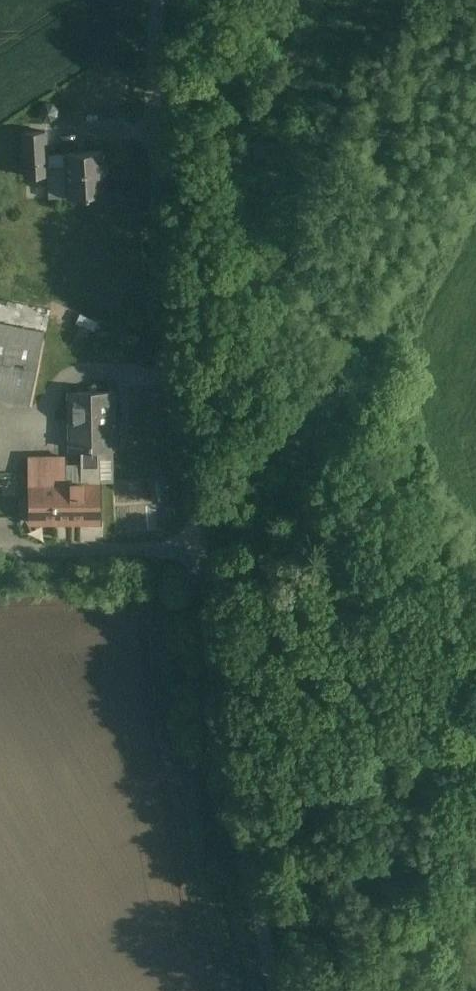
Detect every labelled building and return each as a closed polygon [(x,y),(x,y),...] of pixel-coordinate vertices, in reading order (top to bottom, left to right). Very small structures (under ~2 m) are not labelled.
[(46,130),(22,132),(24,175),(48,174),(46,130)] [(104,151),(65,152),(67,199),(106,198),(104,151)] [(0,320),(0,401),(31,407),(46,328),(0,320)] [(113,392),(70,393),(71,450),(114,449),(113,392)] [(103,454),(27,455),(28,524),(104,523),(103,454)]
